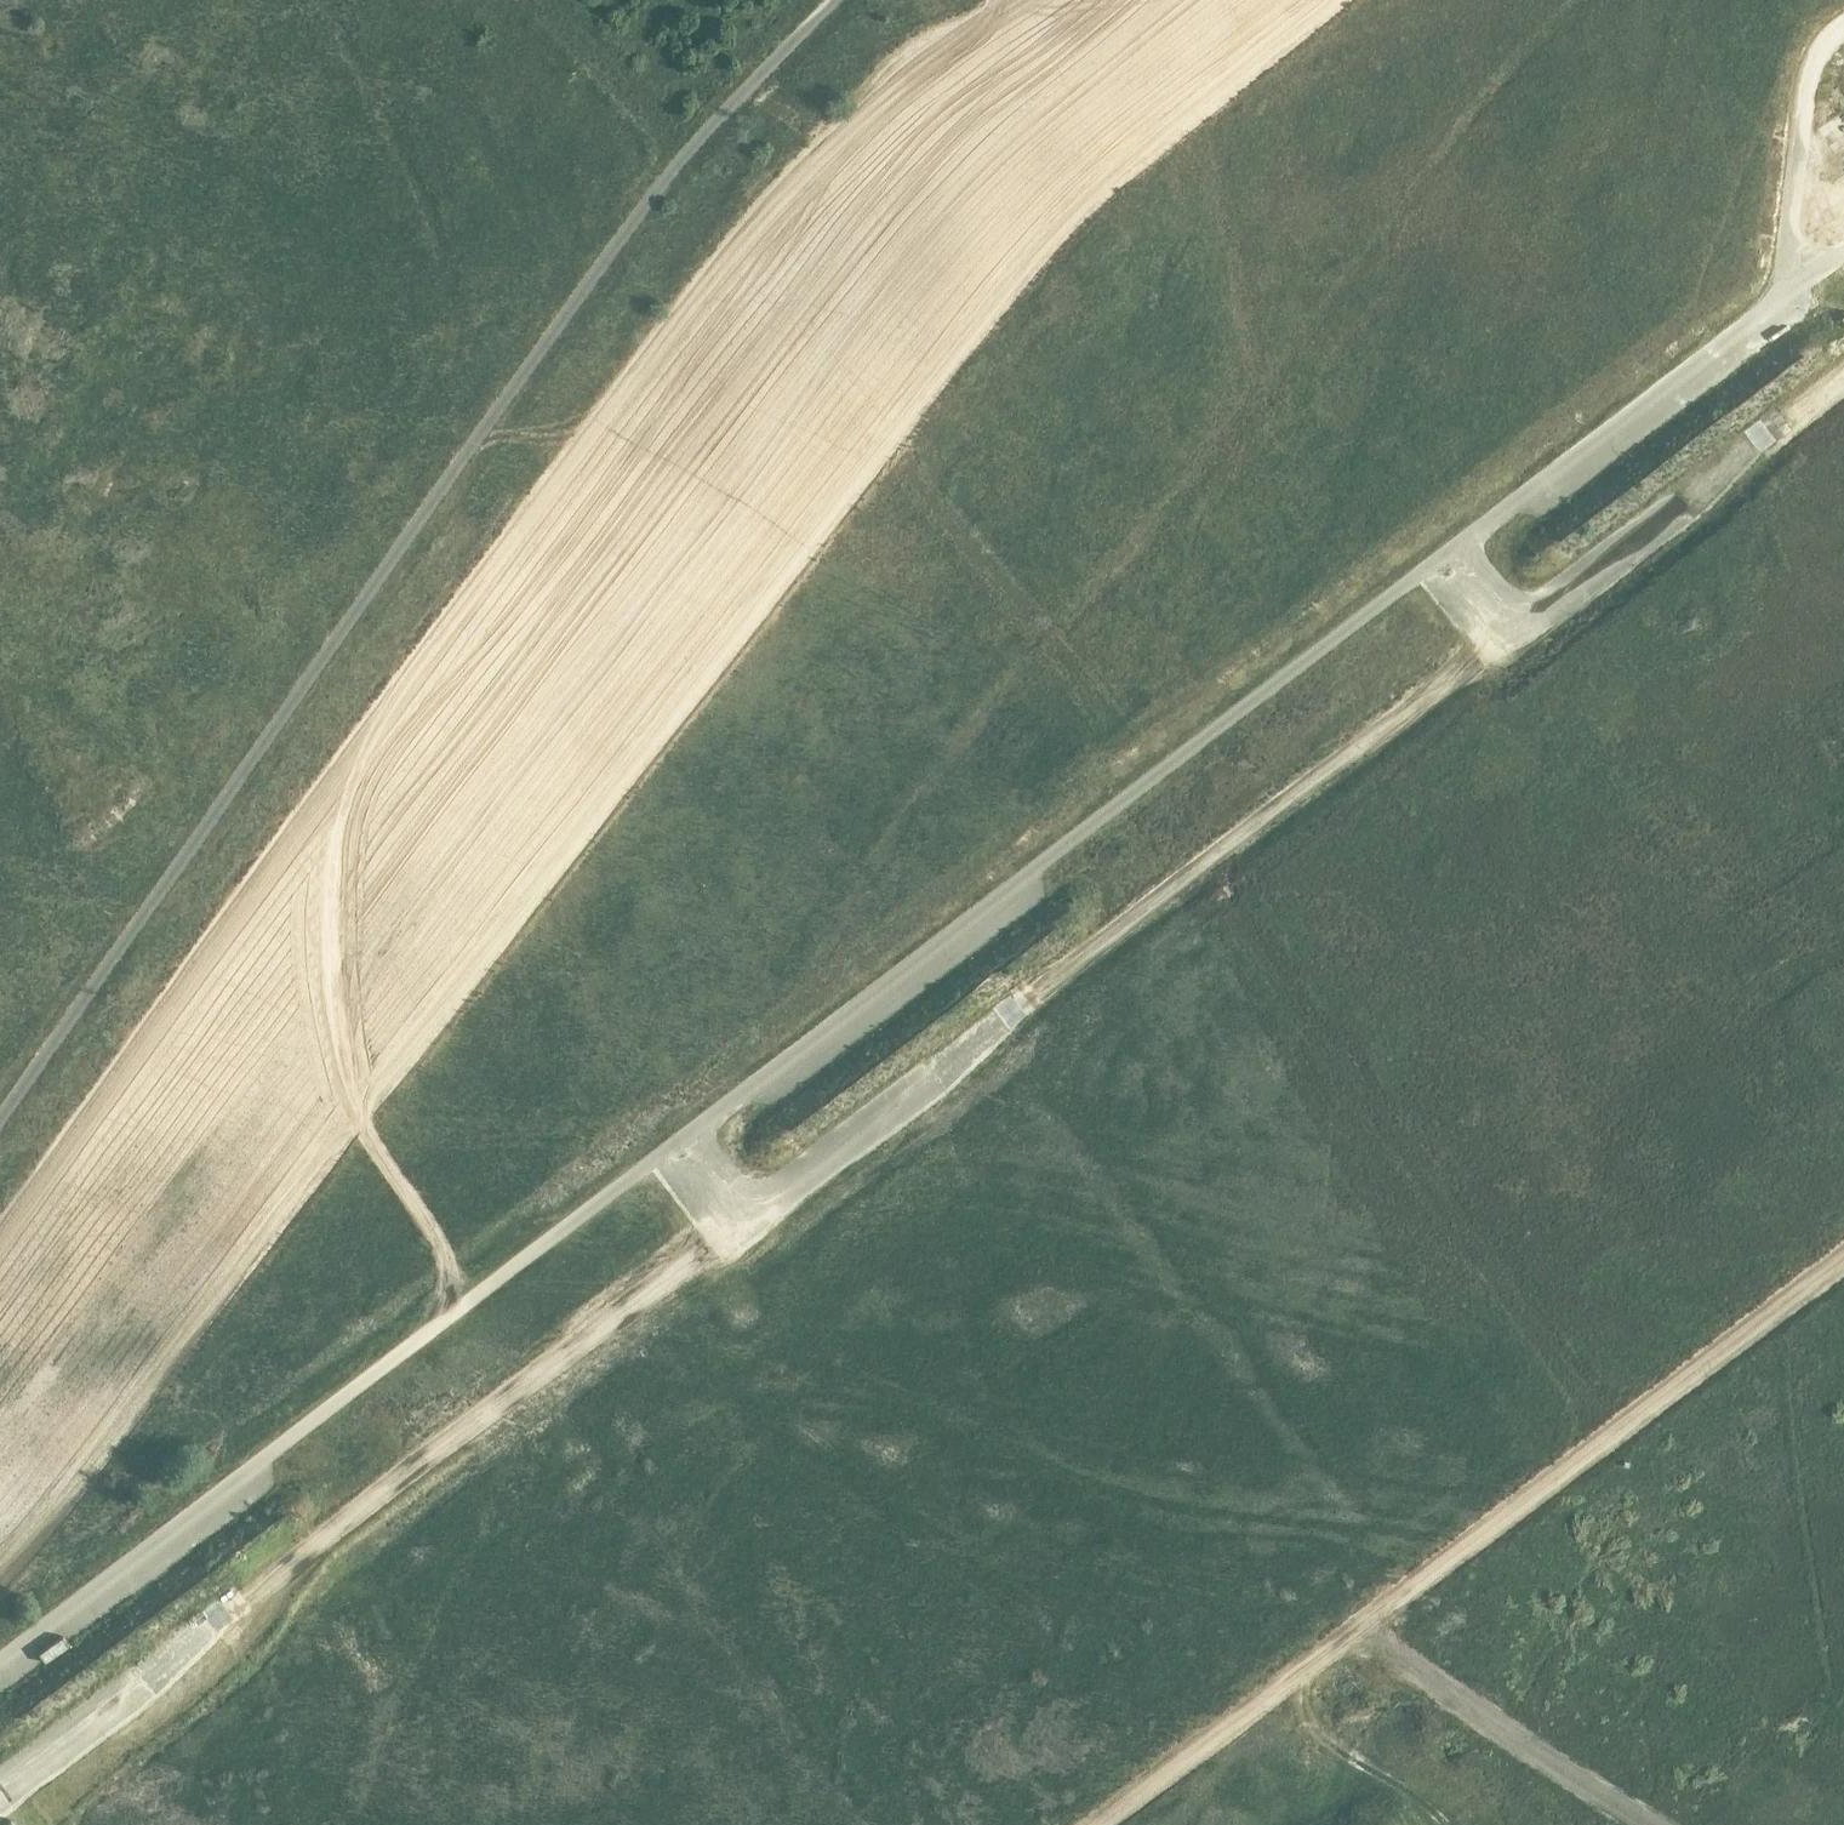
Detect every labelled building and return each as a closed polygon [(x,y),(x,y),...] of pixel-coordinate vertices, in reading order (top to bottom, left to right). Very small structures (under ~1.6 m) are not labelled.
[(59,1631),(35,1646),(43,1660),(68,1645),(59,1631)]
